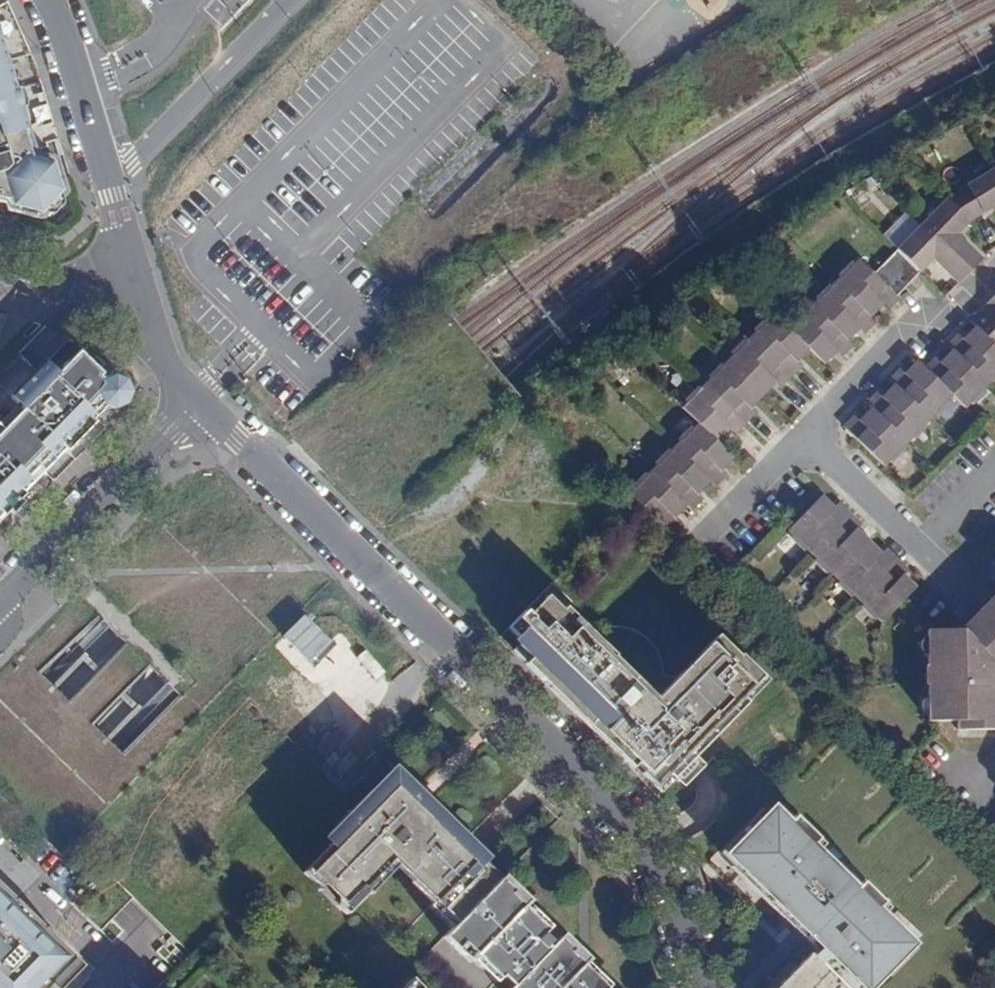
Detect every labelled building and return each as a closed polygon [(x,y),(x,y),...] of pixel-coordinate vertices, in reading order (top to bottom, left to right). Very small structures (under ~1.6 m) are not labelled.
[(35,154),(56,159),(55,154),(62,152),(36,63),(7,0),(0,0),(0,39),(35,154)] [(5,204),(7,211),(42,219),(67,193),(56,159),(35,154),(0,39),(0,202),(5,204)] [(947,199),(970,221),(994,206),(994,168),(967,185),(967,186),(947,199)] [(947,199),(922,224),(970,272),(983,259),(958,234),(970,221),(947,199)] [(922,224),(897,250),(901,254),(920,272),(933,260),(958,284),(970,272),(922,224)] [(920,272),(901,254),(877,278),(896,297),(920,272)] [(896,297),(877,278),(857,260),(835,283),(867,315),(880,302),(887,309),(897,299),(896,297)] [(867,315),(835,283),(812,307),(844,339),(857,326),(864,333),(874,322),(867,315)] [(970,321),(977,328),(994,346),(994,295),(983,308),(970,321)] [(844,339),(812,307),(789,330),(806,347),(821,362),(834,349),(841,356),(852,345),(844,339)] [(773,314),(750,338),(791,378),(802,366),(794,359),(806,347),(789,330),(773,314)] [(977,328),(969,336),(965,340),(958,333),(947,344),(954,351),(988,384),(994,376),(994,346),(977,328)] [(750,338),(727,361),(760,393),(773,381),(780,388),(791,378),(750,338)] [(988,384),(954,351),(949,357),(942,364),(935,357),(924,368),(952,395),(965,407),(988,384)] [(127,401),(127,400),(129,397),(129,391),(128,387),(125,382),(119,378),(116,377),(108,378),(103,381),(99,378),(102,375),(78,352),(58,373),(46,362),(10,398),(17,405),(0,422),(0,520),(10,510),(10,506),(14,501),(19,501),(25,495),(23,492),(27,489),(26,479),(52,453),(61,454),(65,450),(67,452),(96,423),(93,421),(97,417),(92,413),(102,403),(108,408),(117,409),(123,406),(127,401)] [(727,361),(704,385),(745,424),(756,413),(748,405),(760,393),(727,361)] [(952,395),(924,368),(919,362),(914,368),(906,375),(899,368),(889,379),(896,385),(929,418),(952,395)] [(109,377),(113,372),(104,363),(99,368),(109,377)] [(681,408),(697,424),(714,441),(727,428),(734,435),(745,424),(704,385),(681,408)] [(929,418),(896,385),(890,392),(884,398),(877,391),(866,402),(873,409),(906,442),(929,418)] [(883,465),(906,442),(873,409),(865,417),(861,422),(854,415),(843,425),(883,465)] [(674,447),(707,479),(715,487),(726,476),(718,468),(730,456),(714,441),(697,424),(674,447)] [(674,447),(651,471),(684,503),(692,510),(703,499),(695,491),(707,479),(674,447)] [(646,511),(669,534),(680,522),(672,515),(684,503),(651,471),(629,494),(633,498),(646,511)] [(811,553),(851,513),(840,502),(832,510),(820,498),(788,531),(811,553)] [(22,504),(19,501),(14,501),(10,506),(10,510),(13,513),(22,504)] [(862,524),(851,513),(811,553),(835,577),(867,544),(855,532),(862,524)] [(879,556),(867,544),(835,577),(858,600),(898,559),(886,548),(879,556)] [(909,570),(898,559),(858,600),(881,622),(914,590),(902,578),(909,570)] [(678,676),(663,676),(663,670),(662,665),(657,651),(653,644),(649,640),(639,633),(631,629),(629,629),(629,628),(623,627),(623,626),(610,626),(602,628),(591,633),(570,613),(576,606),(552,582),(498,638),(566,705),(571,700),(614,741),(609,747),(629,766),(631,769),(636,763),(644,772),(642,774),(656,786),(668,773),(673,778),(675,776),(696,754),(747,702),(742,698),(763,676),(741,654),(739,657),(718,635),(678,676)] [(994,651),(994,583),(978,600),(958,623),(963,629),(978,645),(984,640),(994,651)] [(927,629),(927,666),(924,666),(924,685),(927,685),(928,721),(957,720),(957,729),(994,729),(994,651),(984,640),(978,645),(963,629),(927,629)] [(346,914),(395,864),(456,923),(499,879),(476,857),(405,787),(405,779),(395,769),(378,787),(379,788),(373,793),(370,797),(356,811),(357,813),(346,824),(339,824),(328,834),(335,841),(303,872),(319,888),(323,884),(335,896),(335,904),(346,914)] [(405,787),(476,857),(481,853),(405,779),(405,787)] [(775,987),(867,987),(900,955),(905,961),(916,949),(876,910),(883,903),(862,882),(855,889),(810,846),(818,839),(795,816),(787,823),(773,810),(764,819),(760,815),(722,854),(733,865),(735,862),(821,946),(812,956),(809,953),(775,987)] [(552,944),(545,951),(543,948),(549,941),(542,934),(549,927),(499,878),(499,879),(456,923),(441,938),(469,965),(472,962),(495,984),(501,978),(510,987),(597,987),(552,944)] [(49,983),(54,987),(78,987),(89,976),(8,896),(0,889),(0,987),(44,987),(49,983)] [(597,987),(606,987),(609,985),(560,937),(552,944),(597,987)] [(399,987),(418,987),(408,978),(399,987)]
